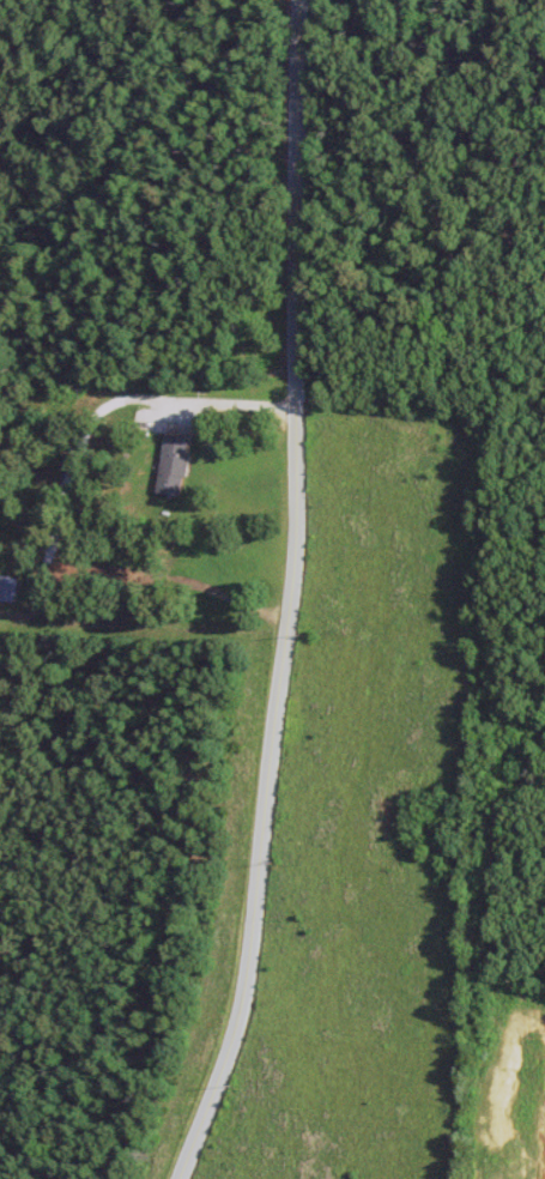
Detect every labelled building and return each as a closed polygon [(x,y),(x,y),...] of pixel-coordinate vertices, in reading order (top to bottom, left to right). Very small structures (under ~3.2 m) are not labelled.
[(186,496),(192,438),(167,436),(160,493),(186,496)] [(23,577),(5,576),(4,601),(22,602),(23,577)]
